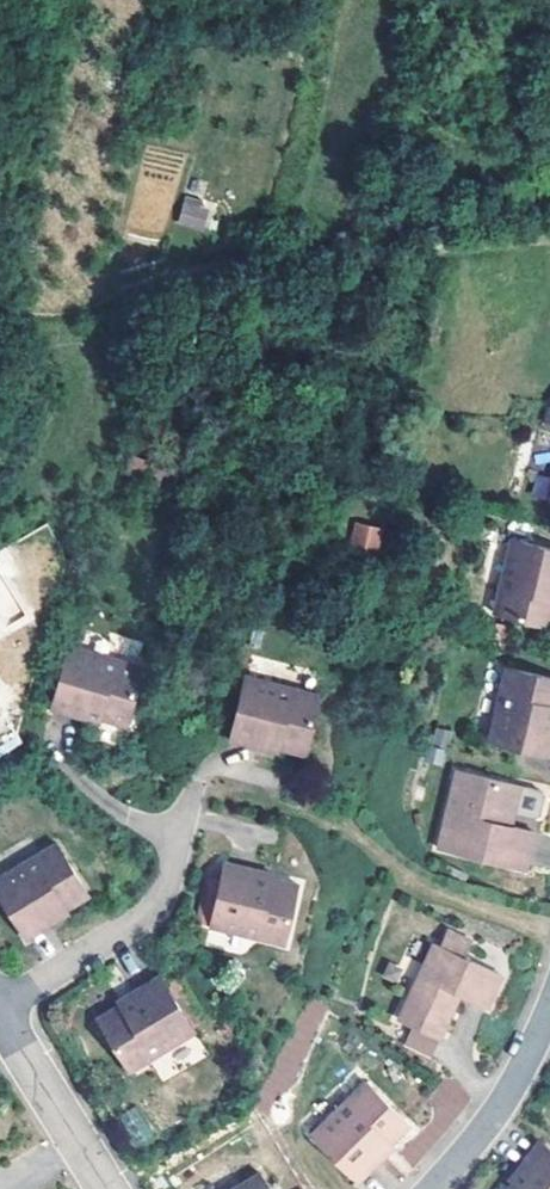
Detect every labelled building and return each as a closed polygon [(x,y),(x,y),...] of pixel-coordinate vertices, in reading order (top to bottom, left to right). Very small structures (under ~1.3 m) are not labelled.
[(179,201),(177,208),(196,212),(198,205),(179,201)] [(201,213),(196,212),(177,208),(171,232),(195,239),(201,213)] [(310,288),(317,290),(319,283),(311,282),(310,288)] [(317,290),(310,288),(305,305),(323,310),(328,293),(317,290)] [(549,504),(549,441),(534,500),(549,504)] [(354,521),(349,544),(378,551),(383,527),(354,521)] [(496,535),(476,609),(535,622),(541,597),(543,590),(546,576),(549,578),(549,547),(496,535)] [(17,615),(0,573),(0,622),(17,615)] [(547,599),(549,587),(549,578),(546,576),(543,590),(541,597),(547,599)] [(486,626),(469,622),(466,636),(483,640),(486,626)] [(120,729),(136,663),(61,650),(46,713),(120,729)] [(465,740),(494,745),(531,752),(538,723),(533,722),(536,710),(538,703),(545,677),(486,663),(465,740)] [(241,667),(222,742),(252,748),(254,742),(297,752),(314,684),(241,667)] [(533,722),(538,723),(543,704),(538,703),(536,710),(533,722)] [(455,769),(448,804),(459,806),(467,771),(455,769)] [(438,845),(524,866),(534,828),(512,822),(513,816),(514,810),(534,814),(539,811),(543,792),(540,787),(467,771),(459,806),(448,804),(438,845)] [(0,882),(0,892),(30,940),(57,925),(52,918),(92,891),(60,840),(0,882)] [(302,876),(223,862),(207,923),(287,939),(302,876)] [(465,991),(485,1003),(500,975),(466,955),(473,942),(437,924),(397,1018),(441,1041),(461,998),(465,991)] [(128,1065),(139,1058),(190,1026),(164,983),(157,971),(131,988),(133,992),(98,1017),(128,1065)] [(357,1174),(386,1150),(380,1144),(388,1138),(412,1118),(368,1072),(312,1125),(357,1174)] [(135,1108),(124,1114),(136,1139),(148,1133),(135,1108)] [(535,1141),(521,1159),(526,1162),(520,1169),(504,1188),(549,1188),(549,1152),(535,1141)] [(222,1188),(272,1188),(258,1166),(222,1188)]
